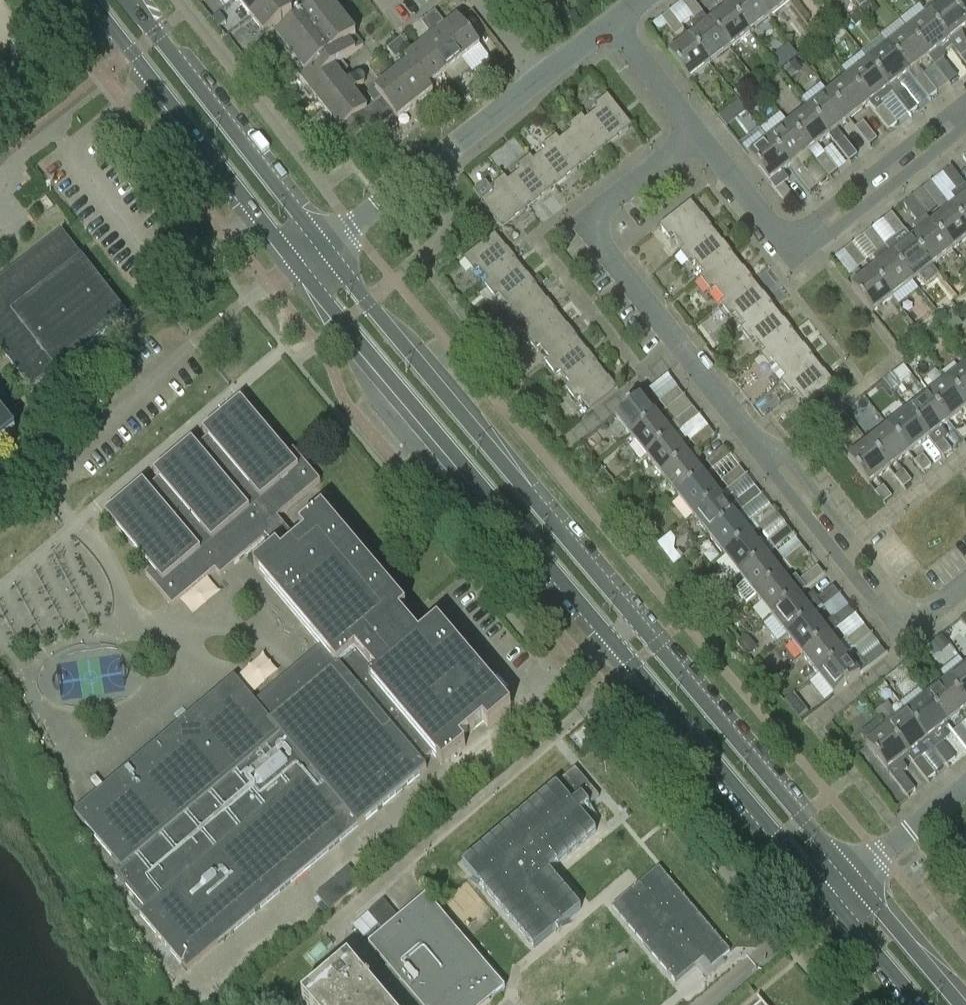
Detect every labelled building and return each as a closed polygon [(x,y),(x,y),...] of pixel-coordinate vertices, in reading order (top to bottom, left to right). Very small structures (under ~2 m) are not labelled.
[(250,16),(271,0),(237,0),(250,16)] [(250,16),(264,34),(293,12),(283,0),(271,0),(250,16)] [(274,41),(350,141),(372,125),(368,119),(363,114),(368,110),(348,84),(336,68),(358,50),(364,46),(360,41),(329,0),(328,0),(300,21),(274,41)] [(688,38),(709,65),(729,49),(708,23),(709,22),(692,0),(686,0),(682,3),(696,22),(691,26),(696,32),(688,38)] [(728,7),(749,34),(769,18),(754,0),(734,0),(735,2),(728,7)] [(788,3),(786,0),(754,0),(769,18),(788,3)] [(924,11),(927,16),(948,42),(948,43),(952,48),(955,51),(965,65),(965,44),(961,32),(965,28),(965,24),(947,0),(939,7),(938,5),(936,4),(934,4),(932,5),(924,11)] [(947,0),(965,24),(965,0),(947,0)] [(863,8),(869,16),(877,9),(871,2),(863,8)] [(729,49),(749,34),(728,7),(709,22),(708,23),(729,49)] [(920,7),(901,22),(908,31),(929,58),(949,84),(957,77),(943,60),(946,52),(952,48),(948,43),(948,42),(927,16),(924,11),(920,7)] [(435,12),(428,18),(436,28),(444,23),(435,12)] [(572,23),(575,23),(579,21),(578,20),(576,13),(576,12),(569,14),(572,23)] [(858,12),(850,19),(856,26),(864,20),(858,12)] [(676,37),(684,30),(670,13),(662,19),(676,37)] [(436,28),(428,18),(421,23),(429,33),(436,28)] [(459,19),(441,33),(463,62),(481,48),(459,19)] [(908,31),(888,47),(909,73),(929,58),(908,31)] [(441,33),(424,46),(446,75),(463,62),(441,33)] [(688,81),(709,65),(688,38),(668,55),(688,81)] [(401,39),(395,44),(403,55),(410,49),(401,39)] [(403,55),(395,44),(387,49),(396,60),(403,55)] [(406,60),(410,65),(411,64),(429,88),(430,87),(446,75),(424,46),(406,60)] [(897,83),(909,73),(888,47),(868,63),(893,95),(909,115),(917,108),(897,83)] [(860,52),(841,68),(849,78),(848,78),(869,105),(888,131),(897,124),(881,104),(893,95),(868,63),(860,52)] [(802,70),(795,61),(785,69),(792,78),(802,70)] [(434,93),(430,87),(429,88),(411,64),(410,65),(394,78),(416,107),(434,93)] [(915,82),(929,99),(938,93),(923,75),(915,82)] [(384,85),(376,91),(382,99),(382,100),(390,111),(395,117),(397,120),(416,107),(394,78),(384,85)] [(849,120),(869,105),(848,78),(828,94),(849,120)] [(742,84),(734,90),(739,97),(748,91),(742,84)] [(374,91),(369,95),(375,103),(381,99),(374,91)] [(837,129),(849,120),(828,94),(808,109),(829,136),(848,162),(857,155),(837,129)] [(596,111),(585,120),(584,120),(606,147),(632,126),(607,95),(593,106),(596,111)] [(382,100),(375,105),(383,117),(390,111),(382,100)] [(730,107),(735,113),(741,115),(746,111),(738,100),(730,107)] [(368,110),(363,114),(368,119),(375,114),(371,108),(368,110)] [(809,152),(829,136),(808,109),(788,125),(809,152)] [(390,111),(383,117),(388,122),(395,117),(390,111)] [(372,125),(380,119),(375,114),(368,119),(372,125)] [(580,168),(606,147),(584,120),(585,120),(582,115),(568,126),(571,131),(559,140),(559,141),(580,168)] [(380,119),(372,125),(377,131),(384,125),(380,119)] [(855,129),(869,146),(877,140),(863,122),(855,129)] [(809,152),(788,125),(769,141),(790,167),(809,152)] [(762,132),(741,148),(748,157),(769,183),(776,191),(790,209),(798,202),(785,185),(791,181),(784,172),(790,167),(769,141),(762,132)] [(534,161),(533,161),(554,188),(580,168),(559,141),(559,140),(556,136),(541,147),(545,152),(534,161)] [(815,160),(829,178),(838,171),(824,153),(815,160)] [(529,208),(554,188),(533,161),(534,161),(530,156),(516,167),(520,172),(508,181),(507,181),(529,208)] [(957,192),(965,185),(952,168),(943,174),(957,192)] [(795,176),(809,193),(818,187),(804,169),(795,176)] [(502,229),(529,208),(507,181),(508,181),(504,176),(490,187),(494,192),(481,202),(502,229)] [(937,207),(946,201),(932,183),(924,190),(937,207)] [(951,209),(965,229),(965,197),(951,209)] [(932,267),(952,251),(931,225),(932,224),(926,216),(912,199),(904,205),(918,223),(913,227),(919,234),(911,240),(932,267)] [(691,202),(659,227),(670,241),(675,237),(683,248),(679,252),(680,253),(712,229),(691,202)] [(931,225),(952,251),(965,240),(965,229),(951,209),(932,224),(931,225)] [(898,239),(906,232),(892,214),(884,221),(898,239)] [(712,229),(680,253),(690,266),(695,262),(704,274),(699,278),(700,279),(732,254),(712,229)] [(872,230),(864,237),(877,254),(872,258),(879,266),(872,272),(893,298),(899,306),(919,291),(912,283),(891,256),(892,255),(887,248),(886,247),(885,246),(872,230)] [(31,391),(127,315),(63,232),(0,281),(0,351),(31,391)] [(896,237),(885,246),(886,247),(887,248),(892,255),(891,256),(912,283),(919,277),(926,286),(939,276),(932,267),(911,240),(905,233),(898,239),(896,237)] [(485,286),(516,261),(495,235),(464,259),(475,273),(479,269),(488,281),(483,284),(485,286)] [(858,270),(866,263),(853,245),(844,252),(858,270)] [(732,254),(700,279),(710,292),(715,288),(724,300),(719,303),(721,305),(752,280),(732,254)] [(505,311),(536,287),(516,261),(485,286),(495,298),(499,295),(508,307),(504,310),(505,311)] [(893,298),(872,272),(851,288),(872,314),(893,298)] [(752,280),(721,305),(731,318),(735,314),(744,326),(740,329),(741,330),(772,306),(752,280)] [(525,337),(556,313),(536,287),(505,311),(515,324),(519,321),(528,333),(524,336),(525,337)] [(772,306),(741,330),(751,343),(755,340),(765,352),(760,355),(761,356),(792,332),(772,306)] [(545,363),(576,338),(556,313),(525,337),(536,350),(539,348),(548,359),(544,362),(545,363)] [(792,332),(761,356),(772,369),(776,366),(785,377),(780,381),(781,382),(812,357),(792,332)] [(565,388),(596,364),(576,338),(545,363),(556,377),(559,374),(568,385),(564,388),(565,388)] [(806,405),(833,384),(812,357),(781,382),(792,396),(797,392),(806,405)] [(580,400),(589,412),(617,390),(596,364),(565,388),(576,402),(580,400)] [(947,381),(965,405),(965,366),(947,381)] [(894,373),(885,380),(892,390),(901,382),(894,373)] [(928,396),(949,423),(965,410),(965,405),(947,381),(928,396)] [(666,411),(684,397),(677,389),(659,402),(666,411)] [(657,416),(642,396),(615,416),(631,437),(657,416)] [(942,429),(949,423),(927,396),(908,412),(929,439),(943,458),(951,451),(944,441),(948,437),(942,429)] [(74,813),(84,824),(121,868),(115,873),(146,910),(140,915),(187,971),(427,769),(422,763),(432,754),(443,766),(465,747),(460,741),(483,721),(489,727),(511,708),(438,621),(420,636),(415,631),(422,626),(420,625),(410,613),(404,618),(400,613),(406,608),(322,509),(300,528),(305,534),(297,541),(277,518),(320,482),(293,450),(287,455),(241,400),(203,432),(208,438),(197,447),(192,441),(154,474),(159,480),(148,489),(143,483),(105,515),(151,570),(145,575),(172,607),(215,571),(220,577),(263,540),(273,551),(254,567),(321,647),(255,702),(235,678),(74,813)] [(682,431),(699,417),(693,409),(675,422),(682,431)] [(929,439),(908,412),(888,427),(909,454),(929,439)] [(16,434),(0,413),(0,446),(16,434)] [(673,436),(657,416),(631,437),(646,456),(673,436)] [(965,439),(965,429),(963,425),(955,431),(963,442),(965,439)] [(898,464),(909,454),(888,427),(868,443),(889,470),(903,489),(912,482),(898,464)] [(662,476),(689,455),(690,457),(715,437),(708,429),(683,448),(673,436),(646,456),(662,476)] [(869,486),(875,494),(883,504),(892,498),(877,479),(889,470),(868,443),(848,459),(869,486)] [(713,470),(731,457),(724,448),(706,462),(713,470)] [(689,455),(662,476),(677,496),(704,475),(690,457),(689,455)] [(923,473),(931,466),(923,456),(915,462),(923,473)] [(728,490),(746,476),(739,468),(722,482),(728,490)] [(720,495),(704,475),(677,496),(693,516),(720,495)] [(708,536),(735,515),(736,516),(762,496),(755,488),(737,502),(733,497),(726,503),(720,495),(693,516),(708,536)] [(759,530),(777,516),(771,508),(753,521),(759,530)] [(751,535),(736,516),(735,515),(708,536),(724,556),(751,535)] [(775,550),(793,536),(787,528),(769,542),(775,550)] [(767,555),(751,535),(724,556),(740,576),(767,555)] [(746,604),(756,596),(782,575),(783,576),(809,556),(802,548),(776,567),(767,555),(740,576),(745,582),(736,588),(740,593),(739,594),(746,604)] [(789,584),(783,576),(782,575),(756,596),(771,616),(798,595),(799,596),(807,590),(821,578),(826,575),(818,567),(800,581),(797,578),(789,584)] [(799,596),(798,595),(771,616),(787,636),(813,615),(814,616),(840,596),(833,588),(817,600),(813,594),(803,602),(799,596)] [(802,656),(829,635),(855,615),(849,607),(823,628),(814,616),(813,615),(787,636),(802,656)] [(853,649),(871,635),(864,627),(847,641),(853,649)] [(802,656),(818,676),(845,655),(829,635),(802,656)] [(738,643),(747,655),(756,648),(747,636),(738,643)] [(941,636),(931,644),(940,654),(949,646),(941,636)] [(850,662),(845,655),(818,676),(834,696),(861,675),(860,675),(868,669),(886,655),(880,647),(862,660),(859,656),(850,662)] [(947,682),(965,705),(965,667),(947,682)] [(927,698),(948,724),(965,711),(965,705),(947,682),(927,698)] [(809,713),(794,694),(785,701),(800,721),(809,713)] [(927,698),(907,713),(929,740),(927,741),(933,748),(934,750),(943,743),(948,739),(941,730),(948,724),(927,698)] [(869,708),(862,700),(854,707),(861,714),(869,708)] [(907,713),(888,729),(909,756),(908,757),(913,764),(922,757),(928,753),(922,745),(927,741),(929,740),(907,713)] [(965,749),(965,732),(961,726),(953,733),(965,749)] [(888,729),(867,745),(888,772),(894,779),(893,779),(907,797),(916,790),(904,775),(907,772),(900,762),(908,757),(909,756),(888,729)] [(943,743),(934,750),(947,766),(956,759),(943,743)] [(935,775),(922,757),(913,764),(927,781),(935,775)] [(463,864),(534,949),(581,909),(549,872),(596,832),(581,813),(599,797),(575,769),(463,864)] [(364,882),(351,866),(334,880),(316,895),(330,911),(364,882)] [(712,968),(730,952),(659,868),(612,907),(676,983),(704,959),(712,968)] [(505,988),(426,895),(368,945),(388,967),(368,984),(349,961),(302,1000),(306,1004),(486,1004),(505,988)] [(384,901),(368,914),(382,930),(397,917),(384,901)]
